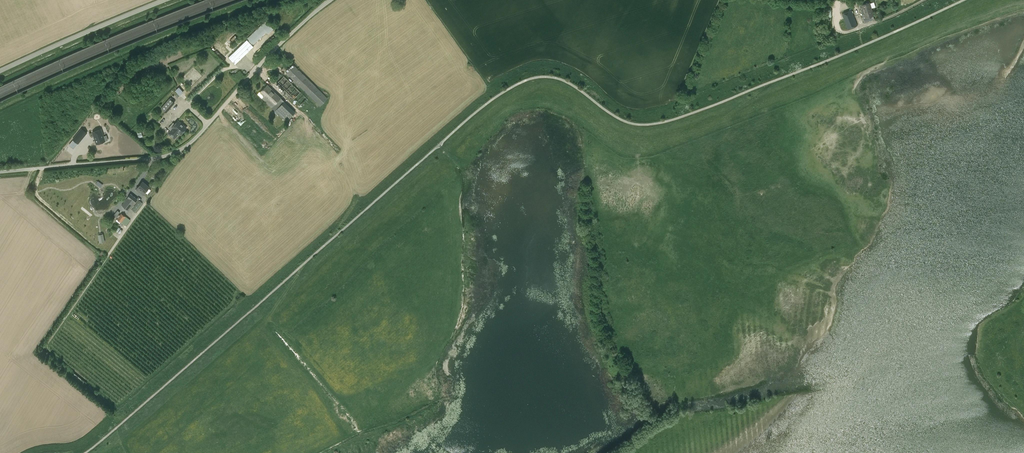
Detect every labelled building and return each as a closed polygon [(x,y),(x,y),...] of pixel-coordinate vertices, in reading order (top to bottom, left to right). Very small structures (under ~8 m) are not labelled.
[(860,5),(862,14),(865,13),(865,14),(868,12),(869,14),(870,16),(873,15),(874,15),(872,7),(875,6),(874,0),(869,0),(866,1),(867,3),(862,5),(862,4),(860,5)] [(848,29),(858,25),(852,10),(838,15),(840,21),(844,20),(848,29)] [(862,17),(862,19),(864,18),(865,22),(875,19),(873,15),(870,16),(869,14),(868,12),(865,14),(865,13),(862,14),(863,17),(862,17)] [(273,30),(265,21),(246,39),(253,47),(254,46),(253,45),(255,43),(266,32),(268,34),(273,30)] [(228,57),(235,64),(253,47),(246,39),(243,42),(228,57)] [(320,106),(328,98),(316,87),(294,65),(286,73),(308,95),(320,106)] [(260,92),(264,96),(262,98),(272,107),(271,107),(274,110),(273,111),(277,115),(278,114),(286,121),(296,112),(281,98),(276,93),(275,94),(271,90),(272,89),(267,85),(260,92)] [(166,113),(175,103),(170,98),(161,108),(166,113)] [(181,134),(187,128),(178,120),(175,124),(173,122),(169,128),(171,130),(168,133),(174,139),(179,133),(181,134)] [(78,144),(87,133),(82,128),(73,139),(78,144)] [(92,132),(97,144),(105,141),(101,129),(92,132)] [(136,189),(139,191),(143,195),(149,187),(142,181),(136,189)] [(135,203),(138,199),(130,193),(121,205),(129,211),(135,203)] [(126,226),(130,220),(121,213),(117,219),(126,226)]
